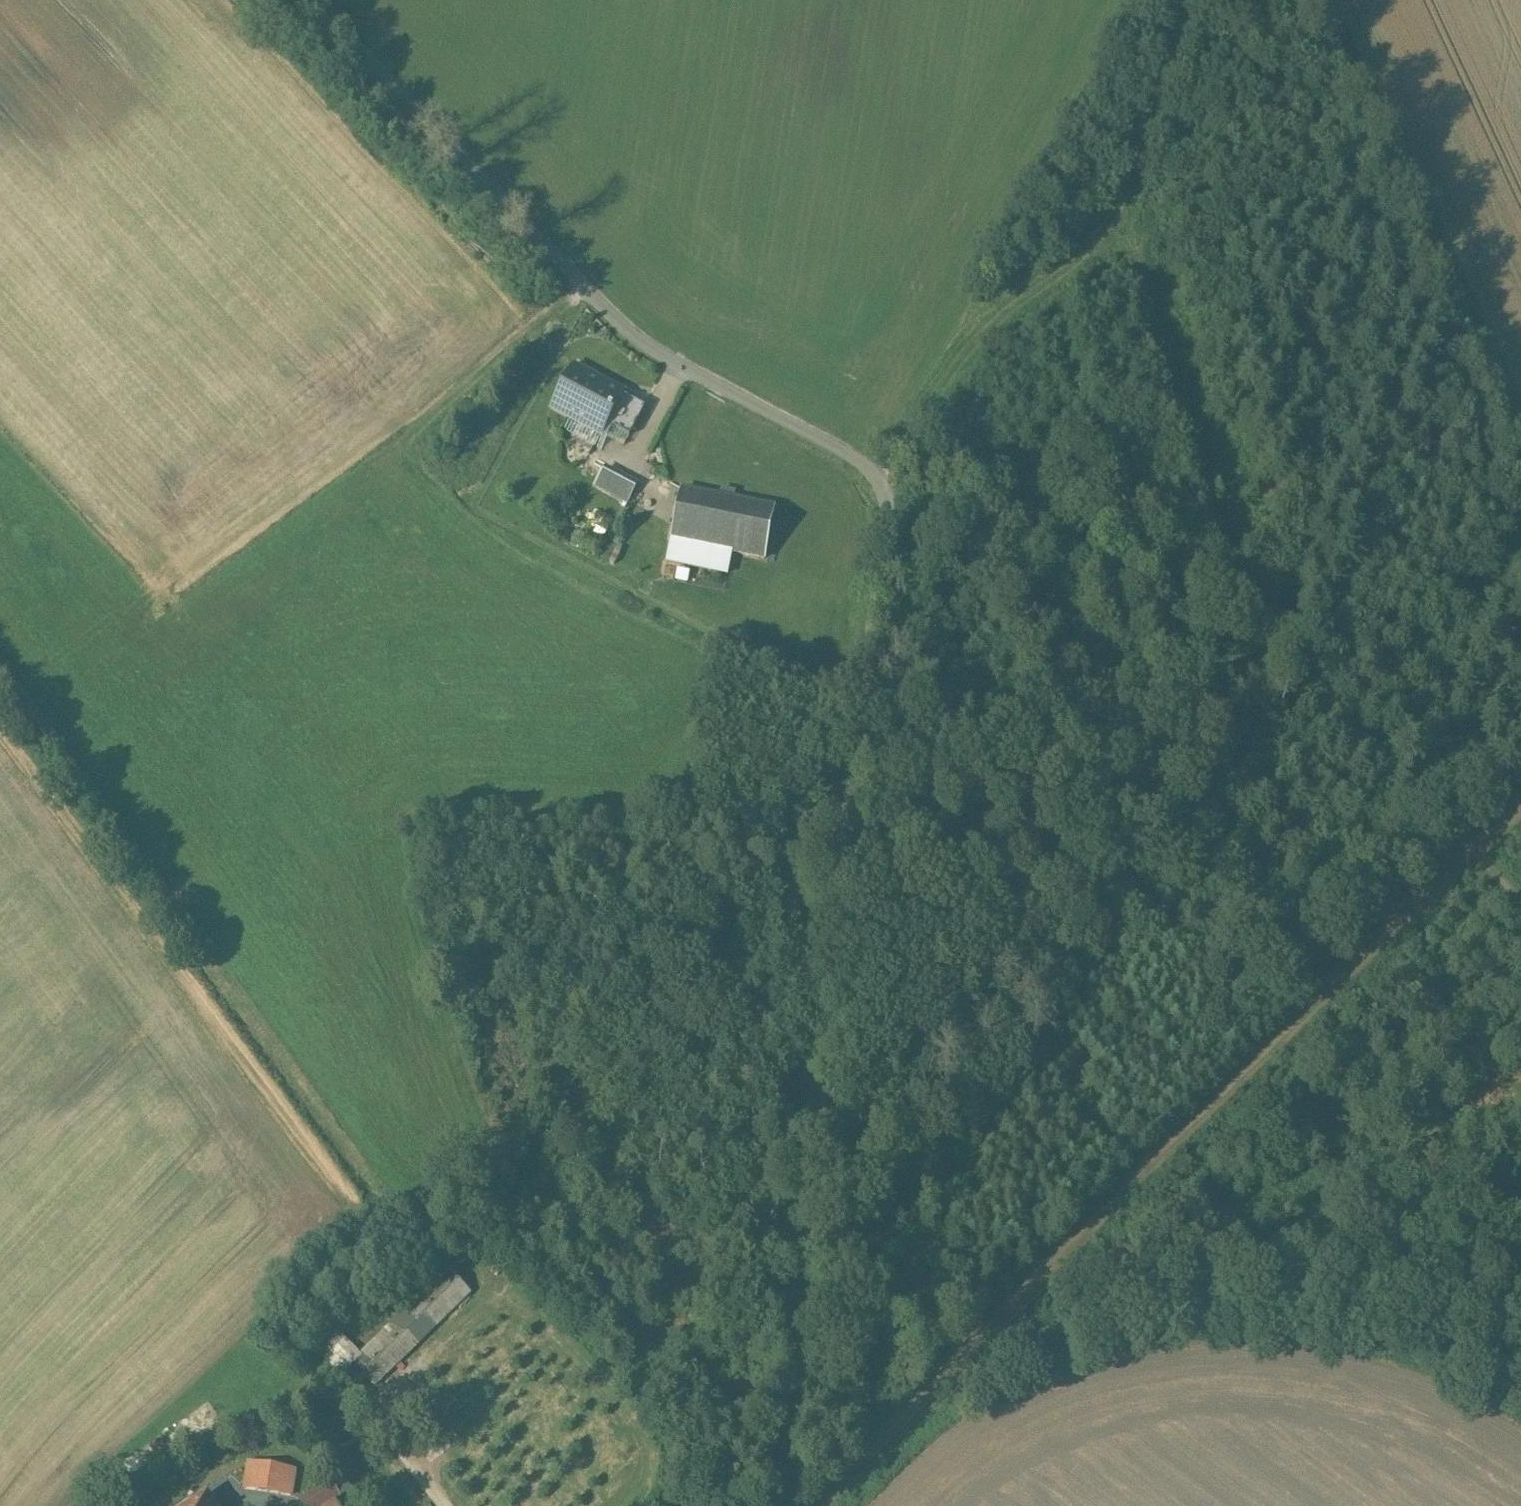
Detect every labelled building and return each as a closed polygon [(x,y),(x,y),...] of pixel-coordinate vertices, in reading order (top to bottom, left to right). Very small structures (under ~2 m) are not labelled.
[(624,393),(574,367),(552,409),(601,435),(607,425),(629,437),(644,409),(622,397),(624,393)] [(599,472),(594,490),(629,501),(635,483),(599,472)] [(735,500),(682,490),(671,541),(724,552),(735,500)] [(774,508),(735,500),(724,552),(764,560),(774,508)] [(448,1270),(361,1357),(354,1364),(376,1386),(470,1294),(448,1270)] [(361,1357),(347,1342),(327,1360),(341,1376),(354,1364),(361,1357)] [(296,1471),(250,1464),(244,1490),(291,1497),(296,1471)] [(301,1501),(304,1505),(325,1505),(340,1496),(330,1482),(301,1501)] [(192,1505),(215,1505),(208,1496),(192,1505)]
